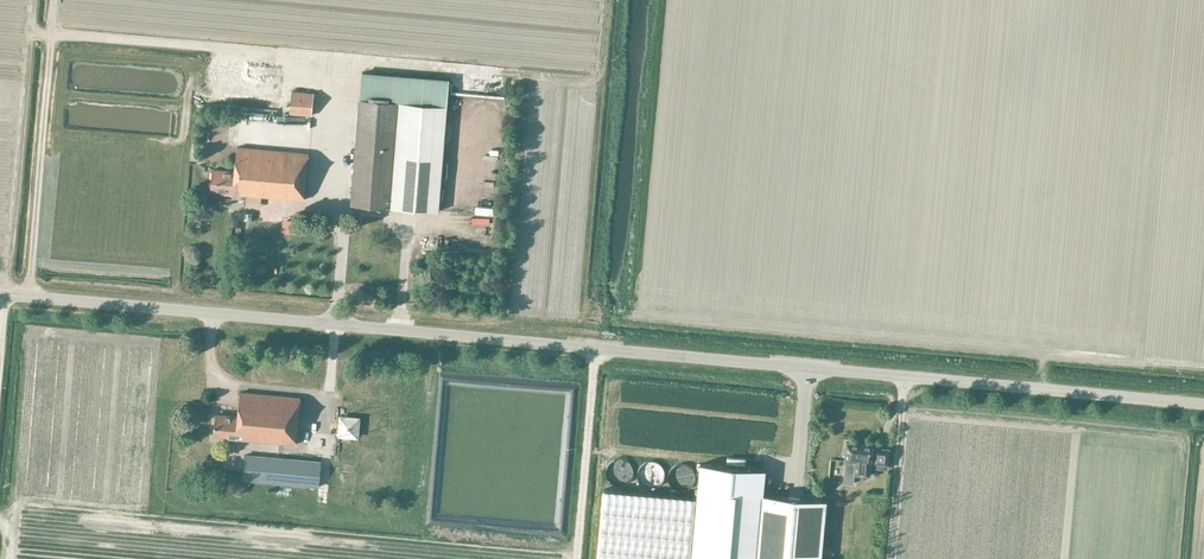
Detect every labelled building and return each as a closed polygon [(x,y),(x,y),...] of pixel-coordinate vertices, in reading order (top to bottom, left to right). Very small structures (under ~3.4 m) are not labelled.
[(448,105),(447,105),(450,78),(362,70),(359,97),(351,203),(391,206),(439,211),(448,105)] [(291,113),(313,115),(315,91),(292,90),(291,113)] [(222,189),(222,192),(305,199),(309,152),(238,145),(235,170),(213,169),(211,189),(222,189)] [(478,180),(477,202),(496,203),(497,181),(478,180)] [(282,224),(300,225),(300,221),(292,220),(293,211),(283,211),(282,224)] [(215,416),(214,434),(228,435),(228,438),(297,444),(300,396),(241,391),(239,417),(215,416)] [(340,429),(361,431),(362,409),(341,408),(340,429)] [(889,448),(875,447),(875,445),(846,442),(846,443),(847,443),(845,460),(846,460),(846,466),(849,470),(854,471),(854,473),(869,475),(870,463),(873,463),(873,468),(887,470),(889,448)] [(245,454),(243,479),(319,486),(321,460),(245,454)] [(597,558),(821,558),(826,499),(761,493),(763,468),(700,462),(698,488),(697,497),(603,489),(597,558)] [(834,557),(834,549),(825,548),(824,556),(834,557)]
